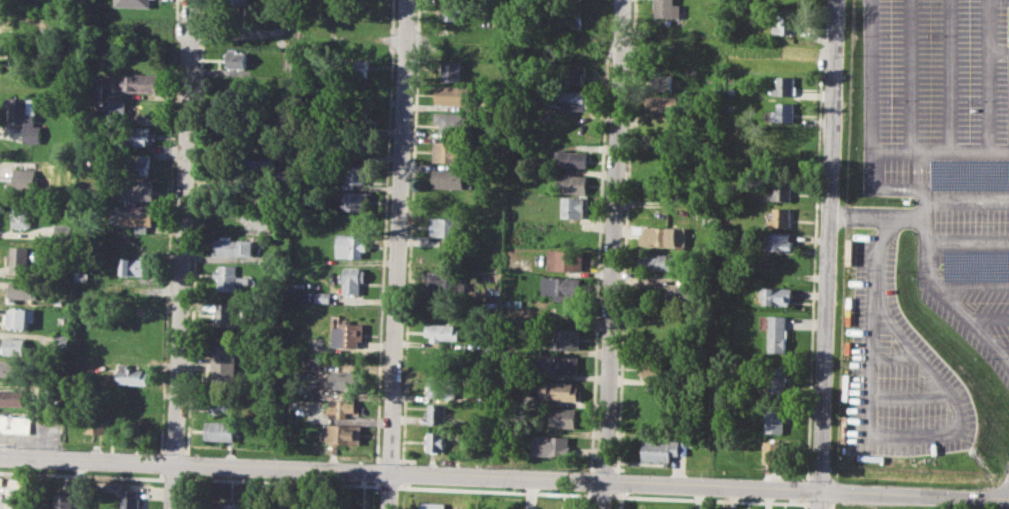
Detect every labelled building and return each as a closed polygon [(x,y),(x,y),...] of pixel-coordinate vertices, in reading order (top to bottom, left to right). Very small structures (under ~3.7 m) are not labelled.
[(442,0),(461,0),(461,20),(442,20),(442,0)] [(655,17),(656,0),(674,0),(674,4),(682,4),(681,18),(655,17)] [(561,12),(581,12),(581,29),(570,28),(571,23),(560,23),(561,12)] [(775,26),(780,26),(781,13),(799,14),(798,34),(774,32),(775,26)] [(227,66),(227,49),(237,49),(236,52),(247,52),(246,67),(227,66)] [(342,60),(368,61),(367,78),(342,76),(342,60)] [(442,60),(461,61),(461,82),(442,81),(442,60)] [(550,68),(575,68),(575,65),(586,65),(585,85),(550,84),(550,68)] [(124,73),(166,74),(165,93),(124,92),(124,73)] [(647,73),(674,74),(673,91),(647,90),(647,73)] [(779,76),(796,76),(796,96),(772,95),(773,87),(778,87),(779,76)] [(89,80),(105,80),(104,96),(89,96),(89,80)] [(435,86),(473,86),(472,105),(435,104),(435,86)] [(547,89),(596,91),(595,103),(589,103),(589,107),(584,107),(583,110),(559,109),(559,106),(547,105),(547,89)] [(647,95),(682,96),(682,113),(646,111),(647,95)] [(6,98),(35,99),(35,124),(43,124),(42,141),(23,141),(23,121),(10,121),(10,108),(6,108),(6,98)] [(107,98),(122,98),(122,113),(108,113),(107,98)] [(779,102),(794,102),(794,121),(774,121),(774,110),(778,110),(779,102)] [(435,113),(471,113),(471,132),(440,131),(440,123),(435,123),(435,113)] [(123,125),(152,126),(152,131),(157,131),(156,139),(152,139),(152,145),(122,144),(123,125)] [(434,141),(469,142),(468,162),(433,161),(434,141)] [(556,150),(587,151),(586,168),(555,167),(556,150)] [(119,159),(139,160),(139,154),(151,154),(150,175),(118,174),(119,159)] [(237,158),(265,159),(264,177),(236,176),(237,158)] [(931,159),(1008,159),(1008,189),(931,189),(931,159)] [(346,163),(366,163),(366,183),(346,182),(346,163)] [(15,168),(39,167),(39,192),(9,192),(9,181),(15,181),(15,168)] [(433,169),(472,170),(472,180),(463,180),(462,188),(432,187),(433,169)] [(559,175),(587,176),(587,194),(559,192),(559,175)] [(122,180),(154,181),(153,199),(122,198),(122,180)] [(774,180),(792,181),(791,200),(774,200),(774,180)] [(343,190),(371,191),(371,211),(345,210),(345,202),(342,202),(343,190)] [(559,195),(582,196),(582,201),(585,202),(585,210),(580,210),(580,219),(558,218),(559,195)] [(15,204),(35,204),(35,228),(14,228),(15,204)] [(122,206),(154,206),(154,225),(148,225),(148,232),(137,232),(137,224),(122,223),(122,206)] [(702,208),(713,208),(713,224),(702,224),(702,208)] [(775,208),(789,209),(789,227),(768,227),(768,217),(774,218),(775,208)] [(431,217),(462,218),(461,237),(431,236),(431,217)] [(688,227),(687,247),(642,246),(642,234),(632,234),(633,226),(688,227)] [(765,232),(789,232),(788,241),(793,241),(793,251),(765,250),(765,232)] [(338,233),(365,234),(364,257),(337,256),(338,233)] [(213,238),(220,238),(220,234),(231,235),(231,239),(256,240),(256,256),(213,255),(213,238)] [(12,246),(31,247),(30,272),(12,272),(12,246)] [(549,249),(584,251),(583,271),(548,269),(549,249)] [(945,251),(1008,251),(1008,281),(946,281),(945,251)] [(642,252),(675,253),(674,270),(641,268),(642,252)] [(122,257),(156,258),(155,276),(122,275),(122,257)] [(219,264),(237,265),(236,275),(255,276),(254,285),(242,285),(242,290),(218,289),(218,279),(214,279),(214,270),(219,270),(219,264)] [(345,267),(362,267),(362,270),(366,271),(366,282),(362,282),(361,294),(344,293),(345,267)] [(431,270),(463,271),(462,282),(468,283),(467,294),(430,293),(431,270)] [(544,276),(583,278),(582,301),(555,300),(555,294),(548,293),(548,289),(543,289),(544,276)] [(11,280),(39,281),(39,299),(18,298),(18,302),(10,302),(11,280)] [(666,287),(695,287),(694,308),(666,307),(666,287)] [(764,287),(792,288),(792,306),(763,304),(764,287)] [(316,292),(330,293),(330,303),(316,303),(316,292)] [(216,321),(216,302),(240,303),(240,322),(216,321)] [(11,308),(35,308),(35,322),(29,322),(29,328),(5,328),(5,313),(11,313),(11,308)] [(768,315),(787,316),(786,352),(767,352),(768,315)] [(333,326),(342,326),(342,322),(364,323),(363,339),(358,339),(357,348),(332,347),(333,326)] [(428,323),(456,324),(455,329),(461,329),(460,340),(443,339),(443,342),(432,342),(432,335),(428,335),(428,323)] [(546,327),(580,329),(579,348),(545,347),(546,327)] [(5,337),(28,338),(27,355),(5,354),(5,337)] [(213,343),(238,344),(238,380),(213,380),(213,343)] [(546,355),(577,356),(577,373),(546,372),(546,355)] [(641,358),(640,377),(676,379),(676,359),(641,358)] [(24,376),(0,376),(0,360),(24,360),(24,376)] [(120,363),(128,363),(128,368),(145,369),(144,373),(150,373),(150,384),(119,383),(120,363)] [(766,367),(786,367),(785,396),(765,396),(766,367)] [(331,372),(362,372),(361,393),(346,392),(346,388),(331,388),(331,372)] [(431,375),(459,376),(458,397),(430,396),(431,375)] [(546,380),(573,381),(572,387),(578,387),(578,401),(541,400),(541,383),(546,383),(546,380)] [(26,405),(0,404),(0,389),(26,389),(26,405)] [(211,392),(235,393),(235,413),(211,412),(211,392)] [(330,399),(359,400),(358,414),(348,414),(348,418),(338,418),(338,413),(330,413),(330,399)] [(430,404),(448,405),(447,424),(429,424),(430,404)] [(766,404),(779,405),(779,411),(784,411),(783,433),(765,433),(766,404)] [(551,408),(577,409),(576,428),(551,427),(551,408)] [(87,414),(111,414),(111,426),(106,425),(105,432),(86,431),(87,414)] [(5,434),(30,434),(30,416),(0,415),(0,429),(5,434)] [(206,421),(243,421),(243,436),(236,435),(236,440),(222,440),(206,440),(206,421)] [(329,423),(363,424),(362,444),(338,443),(338,453),(328,453),(329,423)] [(429,432),(447,432),(447,451),(429,451),(429,432)] [(533,435),(570,436),(569,457),(532,455),(533,435)] [(691,446),(692,437),(706,437),(705,447),(691,446)] [(643,440),(688,442),(688,455),(671,454),(671,461),(643,460),(643,440)] [(764,441),(784,441),(783,462),(764,462),(764,441)] [(9,486),(10,477),(22,478),(20,488),(9,486)] [(7,498),(9,486),(20,488),(27,489),(25,500),(7,498)] [(141,490),(140,508),(122,508),(123,489),(141,490)] [(74,493),(74,508),(55,508),(56,492),(74,493)] [(25,503),(24,508),(5,508),(6,501),(25,503)]
